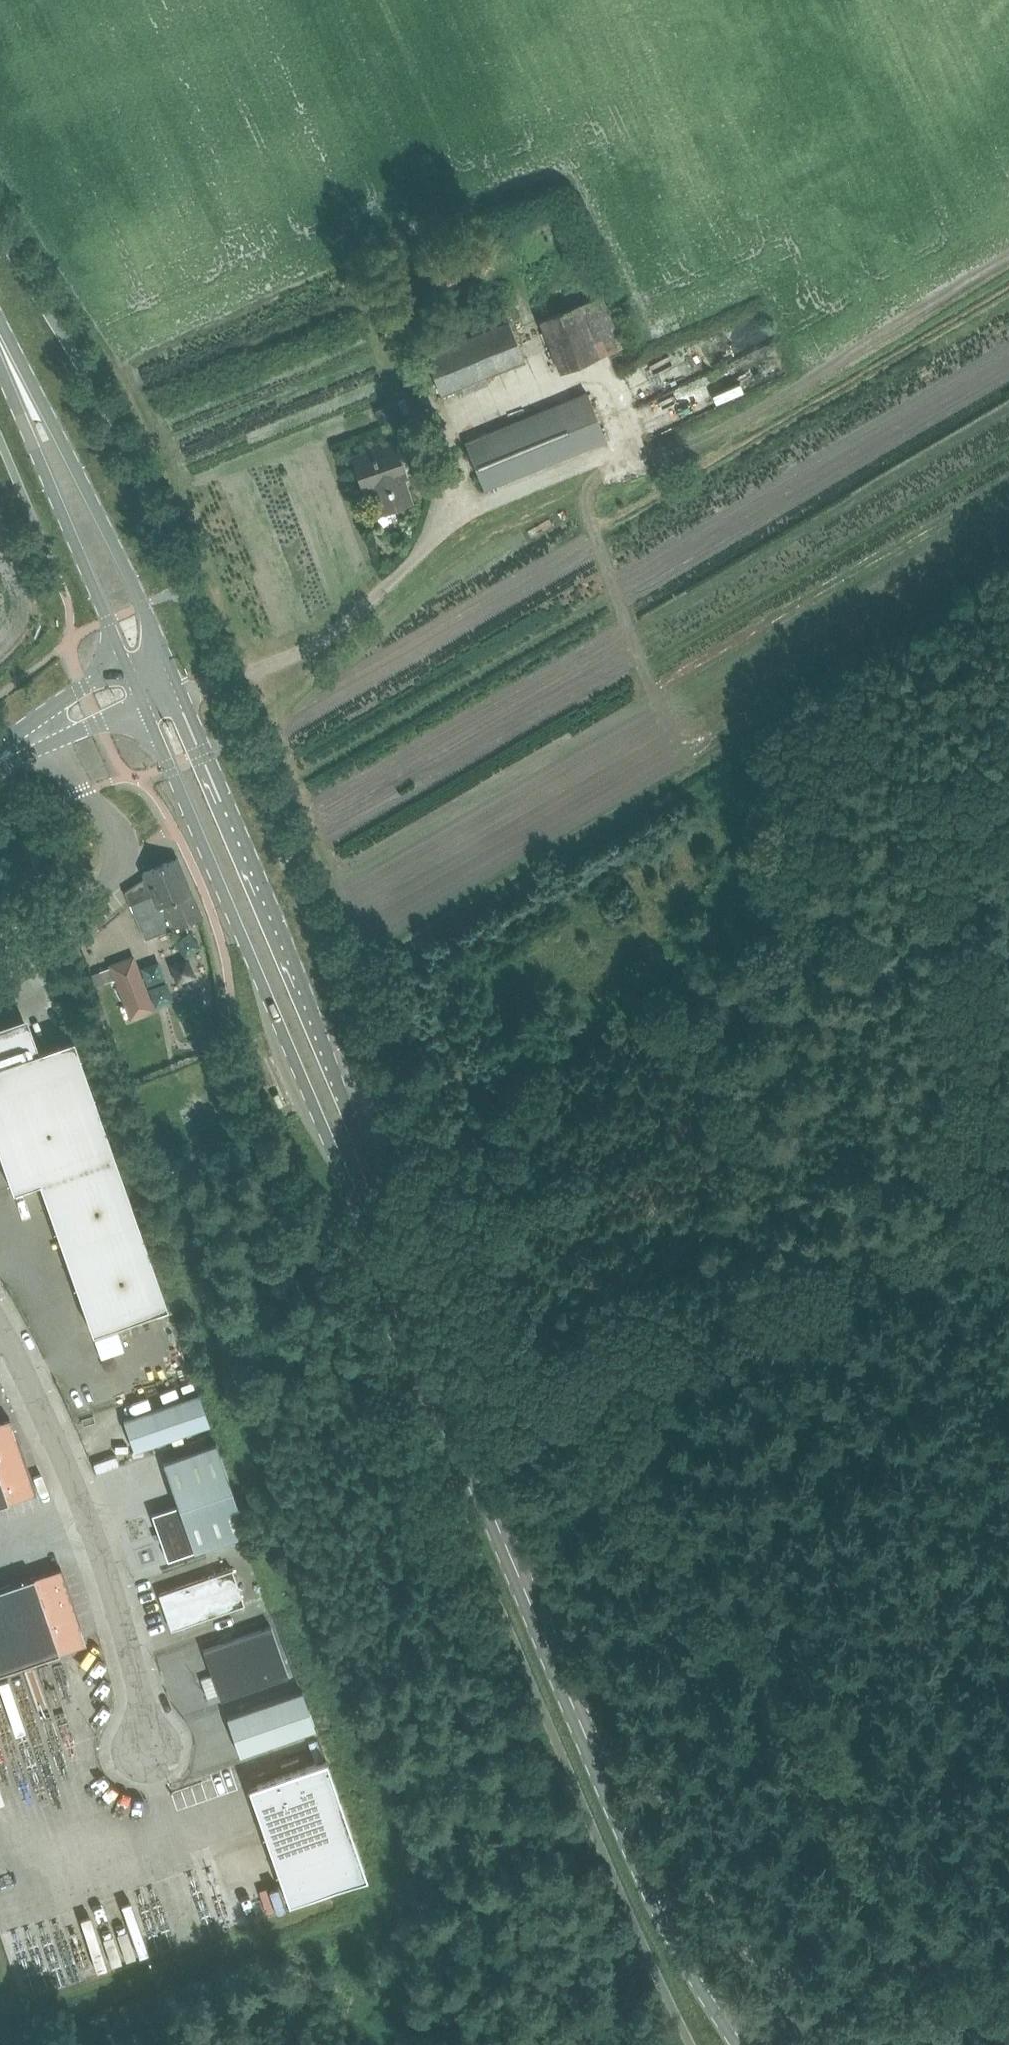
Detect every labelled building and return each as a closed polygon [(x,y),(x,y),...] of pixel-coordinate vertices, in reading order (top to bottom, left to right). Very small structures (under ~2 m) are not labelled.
[(540,319),(561,371),(622,346),(602,294),(540,319)] [(436,326),(418,334),(441,393),(462,385),(465,391),(488,382),(486,375),(526,359),(500,296),(471,308),(472,311),(436,326)] [(587,391),(465,441),(485,488),(607,438),(587,391)] [(398,401),(375,409),(379,420),(402,412),(398,401)] [(394,441),(353,456),(361,478),(369,476),(381,511),(411,500),(400,467),(402,466),(394,441)] [(416,488),(414,495),(419,499),(425,497),(426,491),(422,487),(416,488)] [(0,871),(0,898),(4,905),(73,858),(56,833),(0,871)] [(145,876),(125,891),(130,903),(133,908),(145,939),(203,915),(178,856),(143,871),(145,876)] [(172,939),(156,945),(162,961),(178,955),(172,939)] [(105,966),(106,950),(93,949),(92,965),(105,966)] [(132,956),(110,965),(116,980),(138,971),(132,956)] [(178,983),(192,977),(186,960),(171,966),(178,983)] [(108,971),(92,977),(100,999),(116,993),(108,971)] [(129,1016),(124,1004),(106,1010),(111,1023),(129,1016)] [(126,1041),(120,1024),(110,1028),(116,1045),(126,1041)] [(13,1190),(38,1181),(91,1333),(167,1306),(73,1039),(32,1053),(23,1027),(0,1035),(0,1153),(13,1190)] [(198,1393),(123,1420),(133,1450),(209,1424),(198,1393)] [(9,1502),(35,1492),(7,1417),(0,1420),(0,1505),(9,1502)] [(216,1443),(163,1461),(178,1505),(152,1514),(167,1559),(247,1532),(216,1443)] [(94,1468),(116,1464),(114,1455),(93,1460),(94,1468)] [(86,1643),(61,1568),(0,1588),(0,1672),(86,1643)] [(244,1603),(232,1568),(159,1594),(168,1620),(172,1619),(175,1628),(244,1603)] [(270,1626),(203,1649),(220,1698),(288,1675),(270,1626)] [(206,1696),(217,1692),(210,1673),(200,1676),(206,1696)] [(315,1728),(302,1691),(227,1717),(240,1754),(315,1728)] [(249,1787),(289,1902),(366,1875),(326,1760),(249,1787)]
